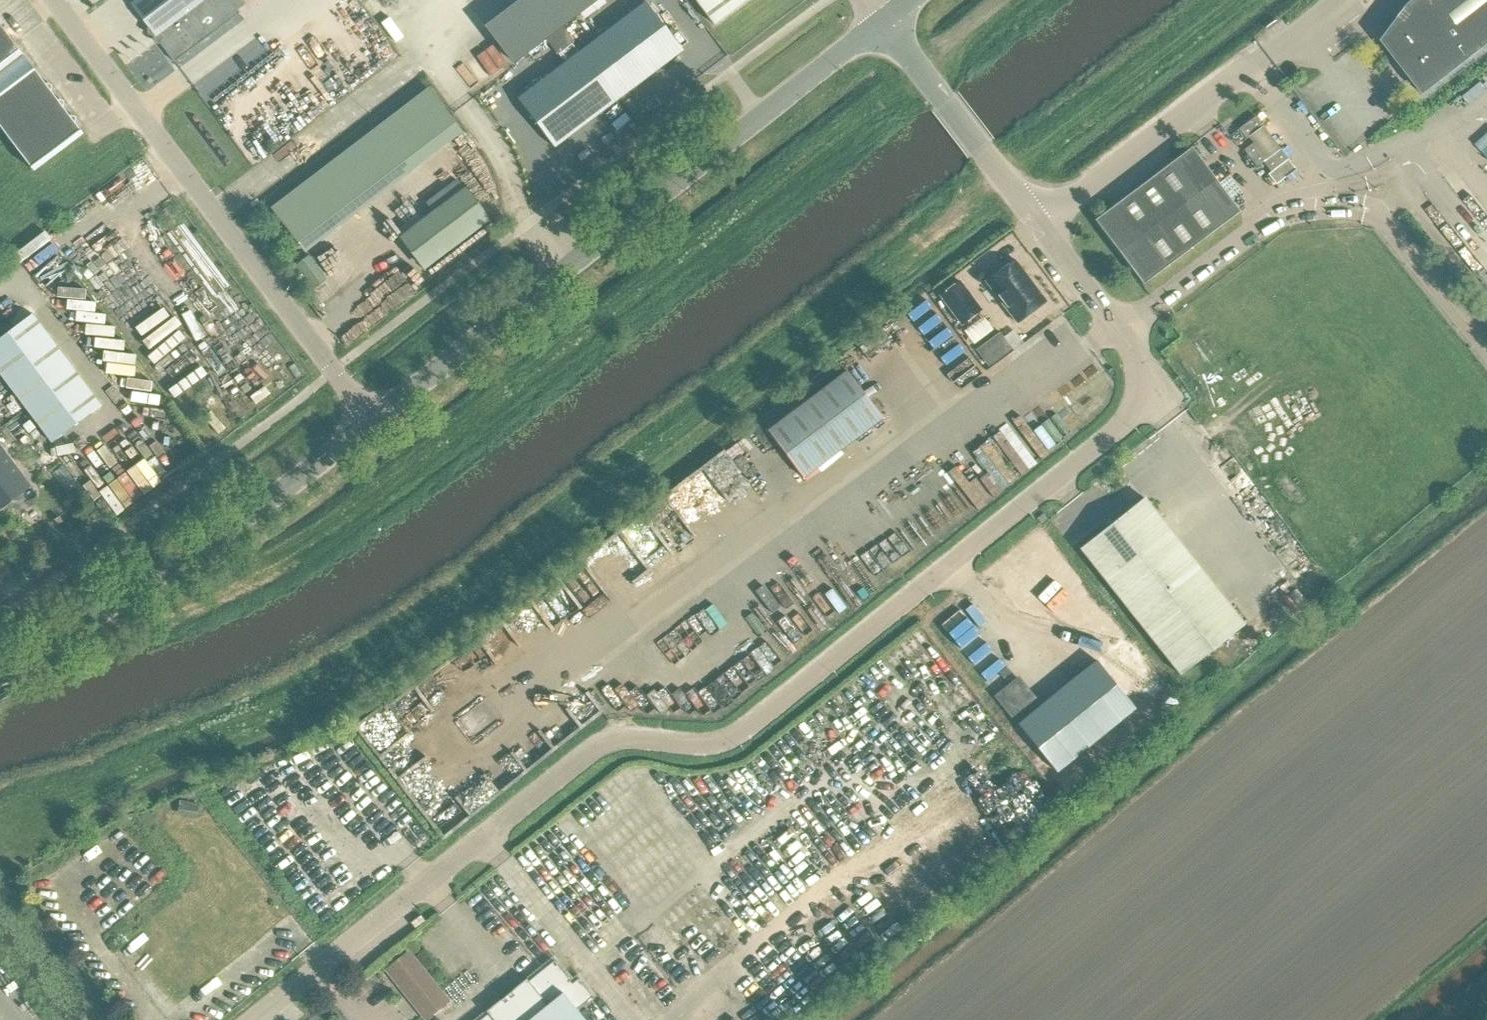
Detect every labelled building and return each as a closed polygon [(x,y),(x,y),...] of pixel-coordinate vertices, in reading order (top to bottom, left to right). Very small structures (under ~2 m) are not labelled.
[(241,14),(230,0),(139,0),(132,5),(151,30),(150,31),(175,64),(241,14)] [(475,21),(502,62),(597,0),(508,0),(475,21)] [(715,26),(750,0),(695,0),(715,26)] [(1424,96),(1486,47),(1486,0),(1416,0),(1410,5),(1382,42),(1424,96)] [(618,100),(682,51),(646,3),(581,51),(618,100)] [(0,25),(0,127),(33,171),(82,134),(0,25)] [(544,38),(562,60),(576,48),(566,36),(558,26),(544,38)] [(554,148),(618,100),(581,51),(517,100),(554,148)] [(161,79),(146,52),(128,61),(143,89),(161,79)] [(428,91),(263,202),(294,249),(460,137),(428,91)] [(1243,150),(1256,167),(1260,164),(1276,185),(1295,170),(1255,117),(1238,129),(1250,145),(1243,150)] [(1474,142),(1483,156),(1486,153),(1486,133),(1474,142)] [(1239,212),(1191,148),(1095,221),(1143,285),(1239,212)] [(470,194),(406,243),(425,268),(489,220),(470,194)] [(323,277),(309,257),(295,266),(310,286),(323,277)] [(986,282),(1017,324),(1046,302),(1015,261),(986,282)] [(960,279),(939,296),(962,326),(983,310),(960,279)] [(0,339),(0,374),(52,443),(101,406),(32,314),(0,339)] [(981,320),(964,332),(971,342),(988,329),(981,320)] [(986,367),(1010,348),(996,331),(972,350),(986,367)] [(883,419),(846,371),(767,431),(803,479),(883,419)] [(11,500),(12,500),(18,501),(24,498),(24,492),(23,490),(29,486),(21,476),(0,447),(0,508),(11,500)] [(1244,625),(1144,498),(1080,549),(1180,676),(1244,625)] [(1056,772),(1135,709),(1097,661),(1041,706),(1018,679),(996,697),(1056,772)] [(197,818),(199,804),(179,801),(177,814),(197,818)] [(430,1017),(449,1002),(409,952),(391,967),(430,1017)] [(576,1010),(593,997),(578,979),(572,983),(554,961),(528,981),(526,978),(486,1011),(488,1014),(481,1019),(585,1019),(576,1010)]
